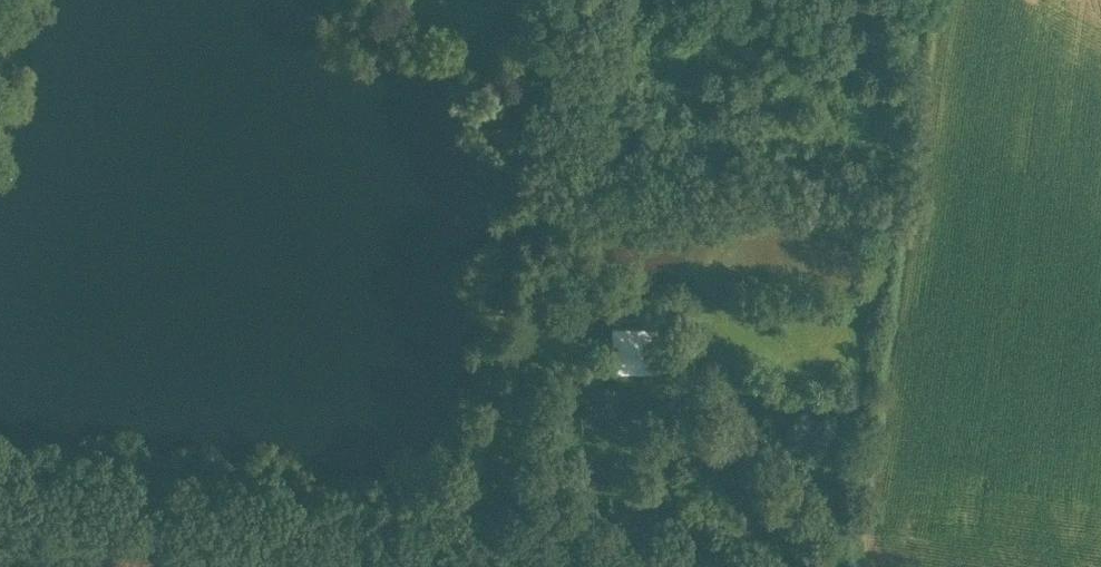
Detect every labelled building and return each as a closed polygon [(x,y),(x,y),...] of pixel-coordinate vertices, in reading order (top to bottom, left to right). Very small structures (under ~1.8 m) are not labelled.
[(657,371),(658,325),(613,325),(612,370),(657,371)]
